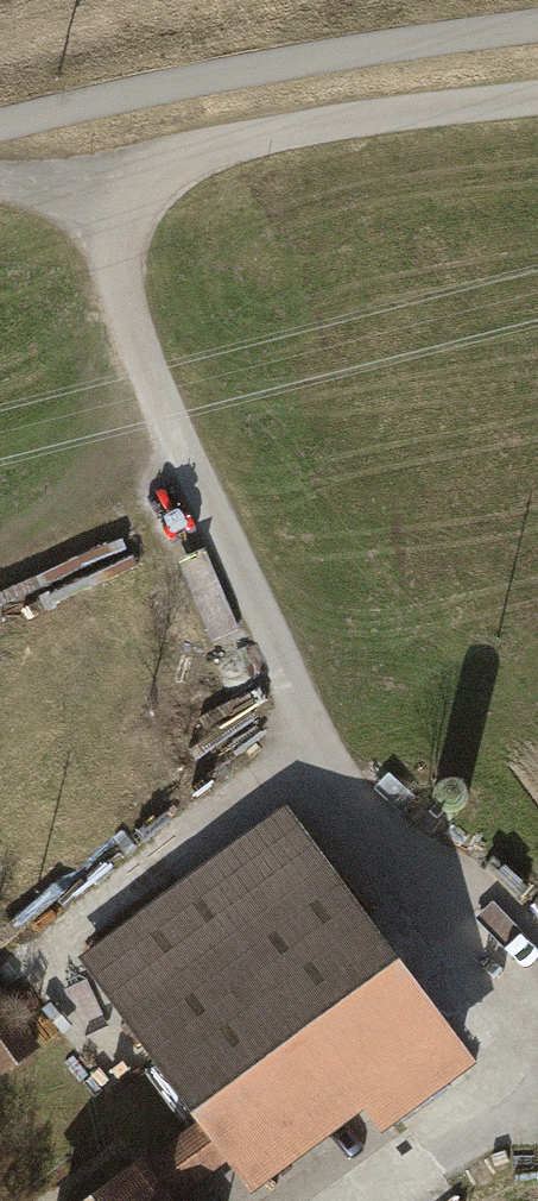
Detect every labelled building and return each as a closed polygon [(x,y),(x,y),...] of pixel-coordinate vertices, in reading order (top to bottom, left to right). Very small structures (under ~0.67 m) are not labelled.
[(452,830),(459,827),(464,820),(465,812),(463,805),(457,799),(449,797),(441,799),(435,804),(432,811),(433,819),(437,826),(444,830),(452,830)] [(484,1077),(285,812),(92,956),(213,1117),(242,1156),(259,1179),(349,1112),(381,1154),(484,1077)] [(37,1053),(0,1008),(0,1083),(37,1053)] [(100,1200),(182,1200),(242,1156),(213,1117),(142,1169),(100,1200)]
